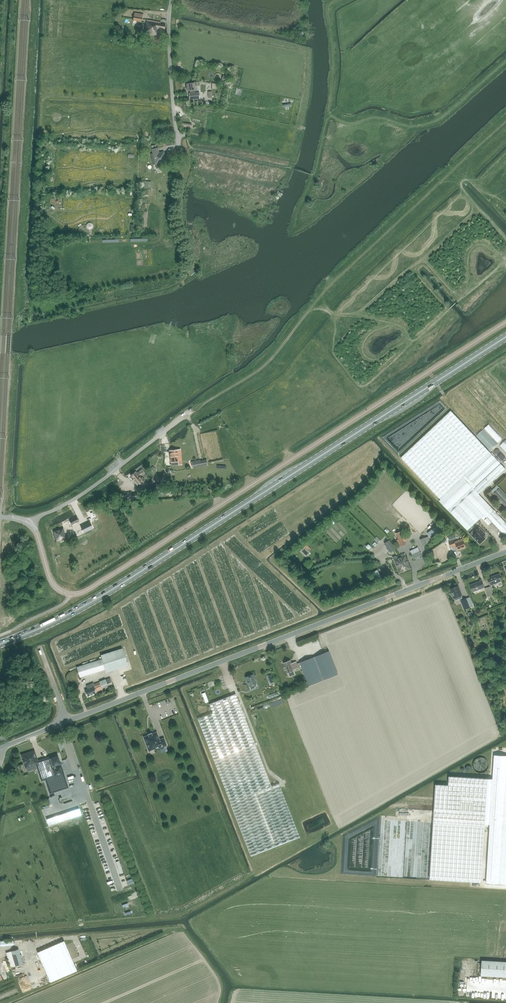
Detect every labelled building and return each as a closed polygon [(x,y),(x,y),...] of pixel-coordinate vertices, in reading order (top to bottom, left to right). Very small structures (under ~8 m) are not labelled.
[(143,14),(134,13),(133,21),(141,22),(143,14)] [(160,22),(147,20),(145,33),(149,33),(148,34),(157,36),(158,29),(164,30),(165,25),(160,24),(160,22)] [(197,86),(197,82),(194,82),(194,83),(187,84),(187,90),(189,90),(190,93),(189,93),(190,99),(200,98),(199,92),(195,93),(194,90),(197,90),(197,86)] [(153,164),(155,163),(165,161),(163,151),(159,152),(158,147),(152,148),(153,153),(151,154),(153,164)] [(148,181),(145,181),(144,189),(143,196),(147,197),(148,190),(151,190),(151,182),(148,181)] [(441,499),(439,501),(467,531),(484,515),(487,519),(485,521),(489,525),(492,522),(504,535),(505,534),(505,522),(503,519),(495,510),(479,494),(505,469),(501,465),(490,453),(451,411),(401,457),(441,499)] [(170,451),(171,459),(171,466),(179,465),(178,456),(181,455),(180,450),(170,451)] [(191,463),(193,468),(208,465),(206,460),(199,461),(199,458),(191,460),(191,463)] [(141,476),(145,473),(142,469),(137,473),(135,472),(131,475),(134,478),(133,479),(138,486),(139,486),(141,486),(142,485),(143,484),(142,482),(144,480),(141,476)] [(494,494),(505,507),(505,506),(505,495),(500,488),(497,485),(491,491),(494,494)] [(135,502),(135,499),(138,499),(137,493),(127,495),(128,501),(131,500),(132,502),(135,502)] [(83,514),(70,521),(72,525),(85,519),(83,514)] [(486,534),(479,527),(474,531),(476,533),(473,536),(480,543),(486,538),(483,536),(486,534)] [(53,531),(56,542),(66,539),(63,528),(53,531)] [(400,544),(401,546),(406,544),(401,531),(396,533),(398,539),(396,540),(398,545),(400,544)] [(456,545),(457,550),(465,547),(462,539),(455,541),(454,540),(449,542),(451,547),(456,545)] [(394,549),(388,541),(384,543),(390,552),(394,549)] [(411,555),(413,560),(421,556),(418,547),(410,551),(412,555),(411,555)] [(405,553),(399,556),(405,571),(411,569),(405,553)] [(399,574),(405,571),(399,556),(396,557),(396,556),(393,557),(394,561),(399,574)] [(372,573),(376,580),(381,577),(377,570),(372,573)] [(487,579),(490,585),(502,581),(499,574),(487,579)] [(470,585),(473,592),(484,588),(482,581),(470,585)] [(458,586),(450,589),(452,593),(451,593),(450,594),(451,596),(452,596),(453,596),(455,601),(462,598),(458,586)] [(470,597),(460,600),(464,610),(473,606),(470,597)] [(127,666),(122,649),(101,656),(102,659),(77,667),(80,678),(106,670),(106,673),(127,666)] [(329,651),(300,662),(300,663),(309,686),(338,675),(329,651)] [(290,660),(283,663),(285,667),(284,668),(285,671),(286,670),(287,673),(294,671),(294,670),(298,668),(296,662),(291,664),(290,660)] [(249,687),(249,686),(250,689),(251,689),(255,688),(254,685),(256,684),(253,675),(245,677),(249,687)] [(94,684),(95,688),(101,686),(102,689),(113,685),(110,678),(94,684)] [(95,688),(94,684),(93,683),(87,685),(88,686),(86,687),(87,689),(85,690),(87,696),(95,693),(94,690),(96,690),(95,688)] [(244,715),(235,694),(209,704),(212,713),(197,719),(230,802),(251,856),(299,837),(278,783),(271,786),(244,715)] [(148,735),(143,737),(148,751),(154,749),(154,750),(166,745),(164,738),(163,739),(160,740),(159,740),(156,732),(151,734),(151,733),(150,733),(150,734),(151,734),(148,735),(149,734),(148,734),(148,735)] [(34,750),(21,754),(25,768),(36,765),(42,782),(46,781),(51,795),(69,789),(65,775),(62,765),(59,757),(51,760),(50,758),(39,762),(34,750)] [(430,880),(440,881),(482,883),(486,824),(489,824),(489,826),(486,884),(505,885),(505,757),(493,756),(492,778),(464,777),(449,776),(448,785),(436,784),(433,821),(430,880)] [(473,764),(473,767),(475,769),(477,771),(479,772),(482,772),(484,771),(486,769),(487,767),(488,765),(488,762),(486,760),(484,758),(482,757),(479,757),(477,758),(475,760),(473,762),(473,764)] [(64,941),(37,952),(50,982),(77,970),(64,941)] [(18,949),(6,953),(10,967),(23,964),(18,949)] [(481,975),(505,977),(505,961),(482,959),(481,975)]
